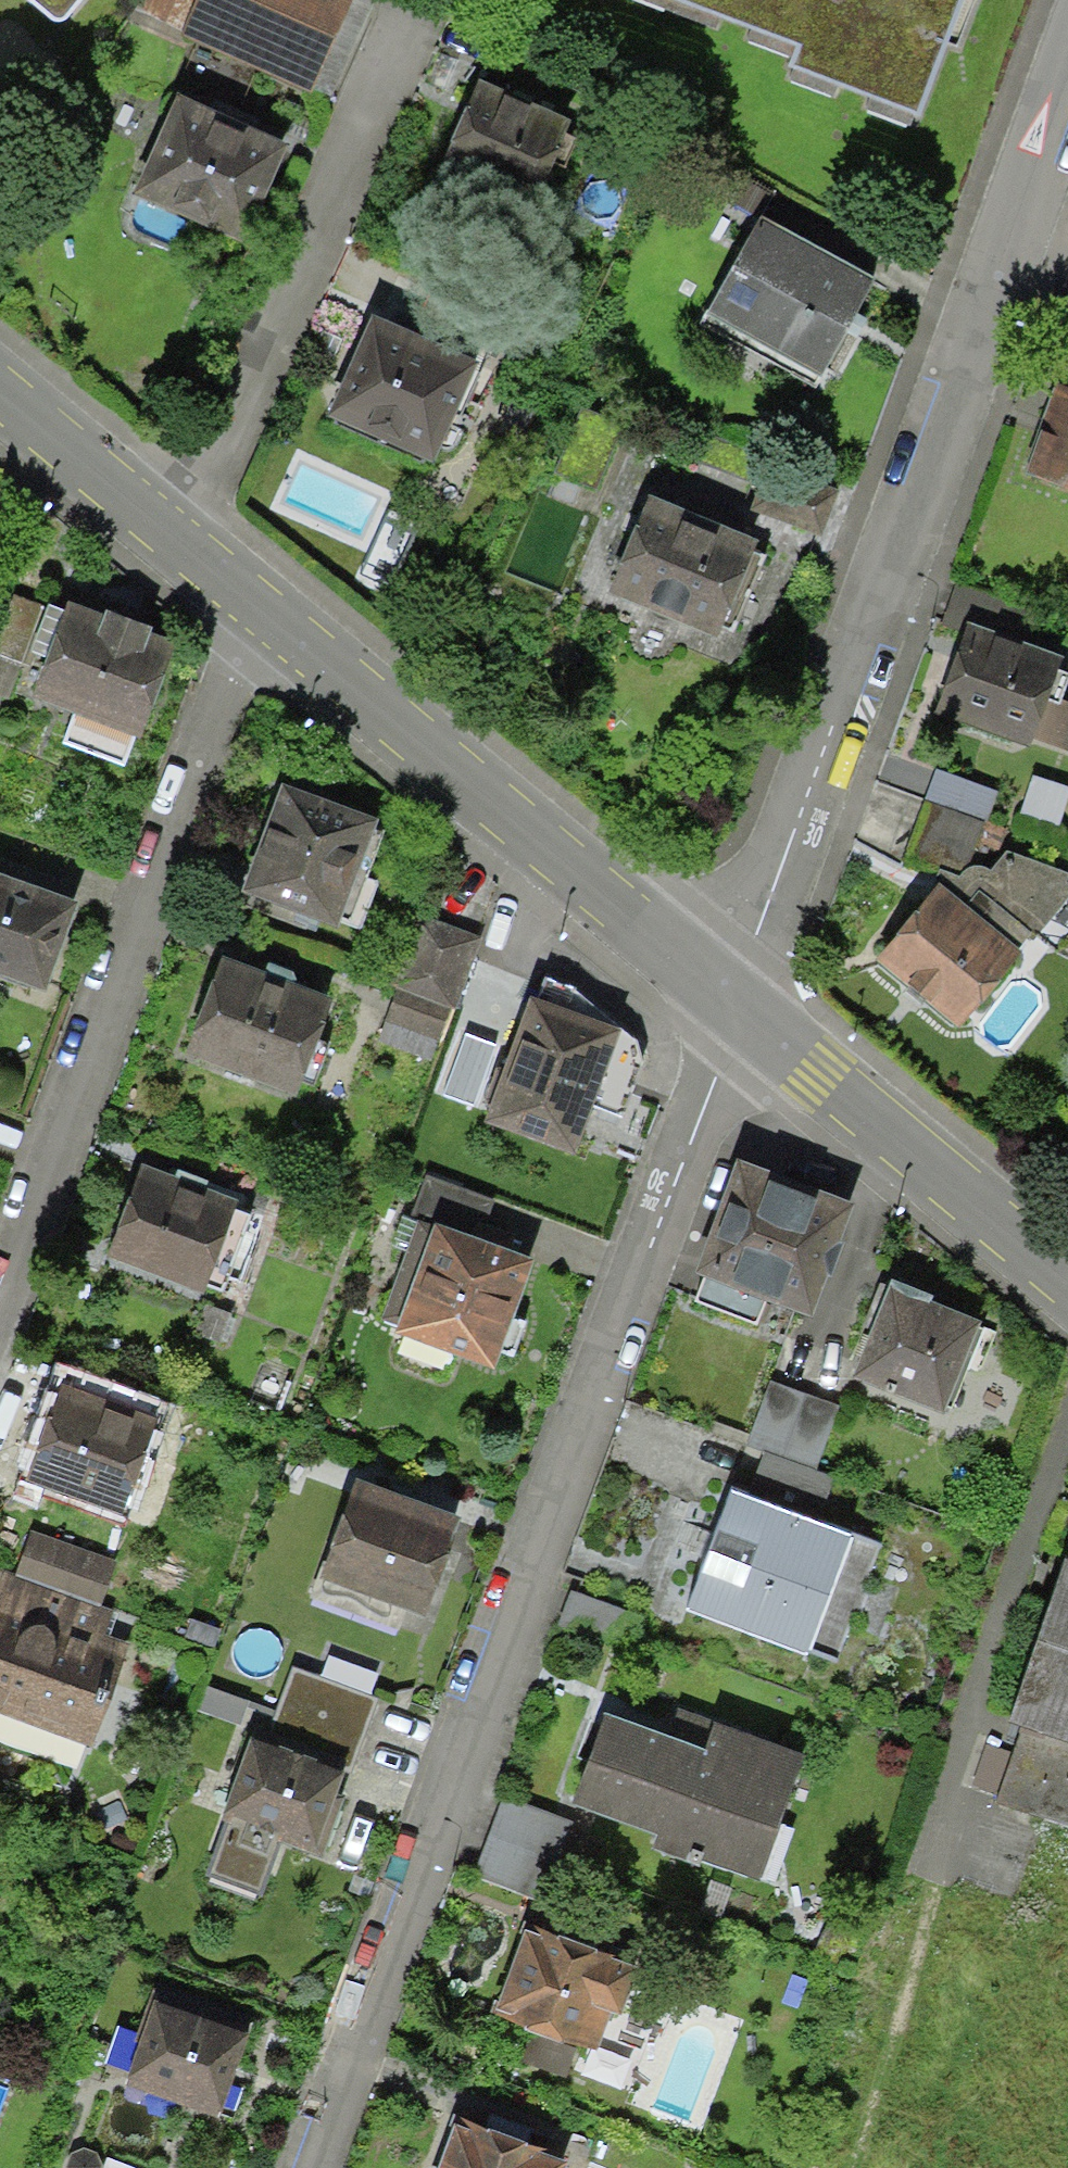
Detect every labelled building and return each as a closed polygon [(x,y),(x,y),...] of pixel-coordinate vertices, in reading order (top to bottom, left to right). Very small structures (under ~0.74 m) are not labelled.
[(58,26),(80,0),(27,0),(58,26)] [(172,35),(305,93),(346,0),(188,0),(172,35)] [(791,51),(784,69),(911,117),(955,0),(657,0),(791,51)] [(554,132),(560,119),(473,81),(436,165),(523,203),(542,161),(560,169),(572,140),(554,132)] [(235,239),(276,147),(167,99),(126,191),(235,239)] [(872,278),(763,218),(711,311),(821,372),(872,278)] [(421,462),(465,364),(361,318),(317,416),(421,462)] [(1053,379),(1022,464),(1067,480),(1067,384),(1053,379)] [(713,626),(749,531),(638,489),(601,584),(642,599),(646,608),(655,615),(665,617),(675,612),(713,626)] [(66,740),(124,760),(164,648),(141,640),(145,627),(103,612),(98,625),(63,613),(34,694),(77,710),(66,740)] [(965,618),(932,709),(1026,743),(1029,734),(1067,748),(1067,703),(1056,698),(1067,669),(1054,665),(1059,652),(965,618)] [(258,881),(360,917),(374,878),(364,874),(381,826),(289,793),(258,881)] [(967,862),(981,818),(918,797),(897,860),(938,874),(943,867),(953,876),(961,866),(967,862)] [(1000,848),(984,867),(977,862),(967,862),(961,866),(953,876),(943,867),(938,874),(873,953),(947,1014),(1007,942),(1019,951),(1067,893),(1067,882),(1063,878),(1067,869),(1000,848)] [(65,900),(0,877),(0,964),(37,977),(65,900)] [(471,941),(418,923),(398,980),(451,998),(471,941)] [(328,1040),(311,1033),(323,998),(225,963),(196,1046),(294,1081),(295,1078),(312,1084),(328,1040)] [(526,1005),(491,1107),(558,1130),(570,1096),(615,1112),(638,1044),(538,971),(526,1005)] [(766,1287),(803,1300),(838,1202),(736,1166),(689,1296),(754,1320),(766,1287)] [(223,1284),(249,1212),(142,1174),(116,1246),(223,1284)] [(512,1256),(434,1230),(402,1323),(410,1326),(398,1359),(442,1374),(454,1341),(480,1350),(512,1256)] [(855,1367),(949,1404),(980,1327),(886,1290),(855,1367)] [(810,1464),(834,1404),(771,1379),(747,1440),(810,1464)] [(55,1393),(28,1468),(107,1496),(117,1467),(138,1475),(150,1442),(129,1435),(134,1421),(55,1393)] [(361,1486),(329,1579),(421,1611),(453,1517),(361,1486)] [(806,1646),(848,1533),(729,1489),(687,1603),(806,1646)] [(11,1572),(97,1603),(111,1563),(25,1533),(11,1572)] [(1054,1549),(998,1717),(1067,1740),(1067,1554),(1054,1549)] [(108,1618),(0,1580),(0,1699),(92,1732),(121,1653),(98,1645),(108,1618)] [(638,1615),(566,1588),(553,1623),(626,1649),(638,1615)] [(376,1698),(287,1664),(258,1739),(333,1767),(347,1773),(376,1698)] [(799,1751),(706,1717),(694,1749),(590,1711),(561,1789),(666,1827),(660,1842),(762,1880),(784,1821),(775,1818),(799,1751)] [(302,1849),(333,1767),(258,1739),(252,1736),(221,1818),(302,1849)] [(565,1820),(504,1798),(476,1875),(536,1897),(565,1820)] [(520,1928),(495,1996),(595,2033),(620,1964),(520,1928)] [(208,2108),(238,2029),(152,1996),(121,2075),(208,2108)] [(433,2167),(549,2167),(553,2159),(450,2121),(433,2167)] [(102,2153),(96,2167),(142,2167),(102,2153)]
